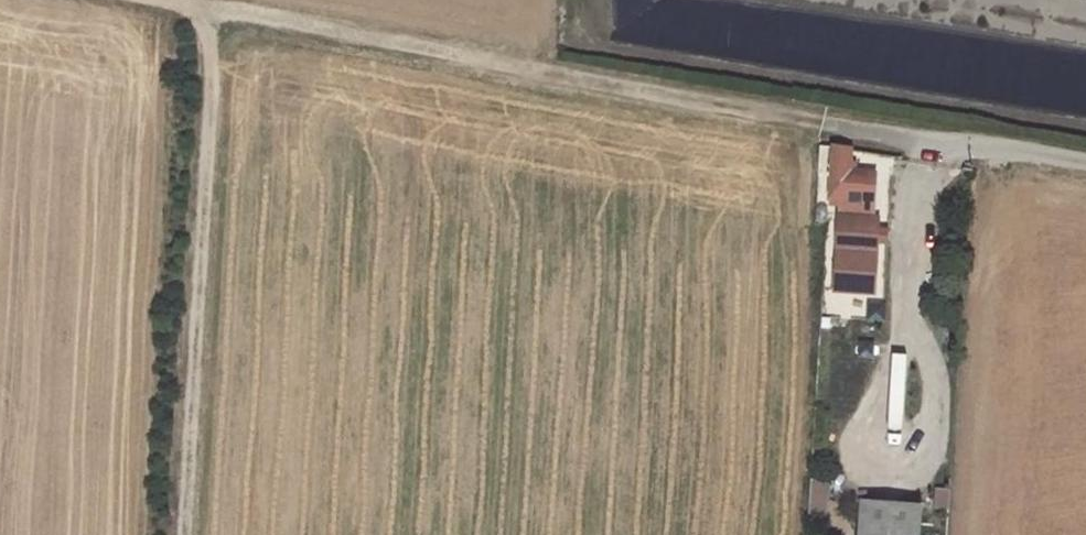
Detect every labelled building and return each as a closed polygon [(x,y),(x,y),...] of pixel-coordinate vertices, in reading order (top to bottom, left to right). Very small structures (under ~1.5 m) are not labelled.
[(838,206),(835,251),(871,254),(877,172),(852,169),(853,148),(831,144),(827,205),(838,206)] [(857,314),(857,292),(826,291),(826,313),(857,314)] [(859,501),(857,534),(917,534),(919,505),(859,501)]
